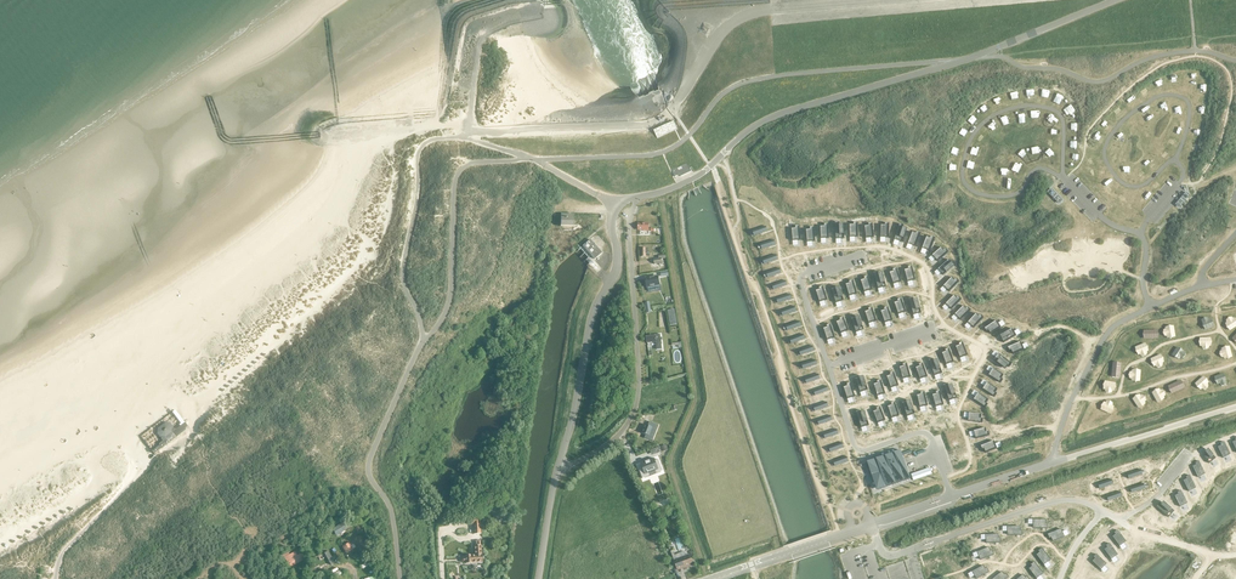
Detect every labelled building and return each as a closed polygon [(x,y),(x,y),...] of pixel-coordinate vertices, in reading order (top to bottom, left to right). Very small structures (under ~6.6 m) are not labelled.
[(677,131),(673,122),(652,131),(656,140),(677,131)] [(674,169),(671,170),(674,177),(679,175),(680,177),(691,172),(689,168),(687,163),(674,169)] [(1051,189),(1048,192),(1047,192),(1056,201),(1058,203),(1061,199),(1051,189)] [(1184,205),(1186,203),(1184,202),(1189,196),(1189,195),(1186,193),(1176,204),(1180,207),(1182,205),(1183,204),(1184,205)] [(573,227),(573,215),(561,214),(560,227),(573,227)] [(839,222),(835,222),(836,239),(836,238),(839,238),(839,239),(841,239),(844,238),(843,226),(842,226),(842,224),(839,224),(839,222)] [(853,225),(849,225),(850,237),(850,236),(853,236),(853,237),(855,237),(858,237),(858,227),(856,227),(856,225),(858,225),(857,223),(853,223),(853,225)] [(868,225),(864,226),(866,238),(866,237),(869,237),(869,238),(870,238),(874,237),(873,227),(871,227),(871,226),(873,226),(872,223),(868,223),(868,225)] [(881,225),(880,237),(881,237),(881,236),(884,236),(884,237),(885,237),(888,238),(889,228),(887,228),(888,226),(889,226),(889,223),(885,223),(885,225),(881,225)] [(824,226),(820,226),(820,238),(821,238),(821,237),(824,237),(824,238),(825,238),(829,238),(828,228),(827,228),(827,227),(828,227),(828,224),(824,224),(824,226)] [(900,224),(894,240),(895,240),(895,239),(898,240),(898,241),(899,241),(902,242),(906,231),(905,230),(905,228),(903,227),(904,225),(900,224)] [(766,226),(752,230),(752,231),(753,230),(755,234),(753,235),(767,231),(766,226)] [(795,228),(791,229),(792,241),(793,241),(793,240),(796,240),(796,241),(797,240),(800,240),(800,230),(798,230),(798,229),(799,229),(799,226),(795,226),(795,228)] [(810,229),(806,229),(807,242),(807,241),(810,240),(810,241),(812,241),(815,241),(814,231),(813,231),(813,230),(814,230),(814,227),(810,227),(810,229)] [(912,232),(908,243),(908,244),(908,243),(911,244),(911,245),(912,245),(915,246),(919,237),(918,237),(918,235),(919,236),(920,233),(916,231),(916,233),(912,232)] [(926,237),(922,248),(923,247),(926,248),(926,249),(927,250),(930,251),(933,242),(932,241),(933,240),(934,240),(935,238),(931,236),(930,238),(926,237)] [(590,240),(582,246),(593,258),(594,259),(601,253),(590,240)] [(774,240),(760,244),(760,245),(761,244),(763,248),(761,249),(775,245),(774,240)] [(941,247),(932,255),(933,255),(935,257),(934,258),(935,259),(937,261),(945,255),(944,254),(945,253),(946,254),(948,252),(945,249),(944,250),(941,247)] [(776,255),(762,259),(764,259),(765,263),(763,264),(777,260),(776,255)] [(949,259),(938,269),(939,269),(941,271),(940,272),(941,273),(943,275),(952,267),(951,266),(953,264),(951,262),(949,259)] [(908,269),(904,270),(907,282),(908,282),(908,281),(911,280),(911,281),(912,281),(915,280),(913,270),(912,271),(911,269),(912,269),(912,266),(908,267),(908,269)] [(779,268),(766,273),(767,273),(768,277),(767,277),(781,273),(779,268)] [(893,271),(889,273),(893,284),(894,284),(893,283),(896,282),(897,283),(898,283),(901,282),(898,272),(897,273),(896,271),(897,271),(897,268),(892,269),(893,271)] [(878,271),(873,273),(878,289),(878,288),(881,287),(881,288),(883,287),(886,286),(883,275),(881,275),(881,273),(878,273),(878,271)] [(864,279),(860,280),(864,292),(865,292),(864,291),(867,290),(868,291),(869,291),(872,290),(869,280),(868,281),(867,279),(869,279),(868,276),(864,277),(864,279)] [(658,277),(645,279),(646,287),(647,287),(648,291),(660,289),(659,285),(660,284),(658,277)] [(951,277),(943,286),(944,286),(946,288),(947,289),(949,292),(956,284),(955,283),(956,282),(957,283),(959,281),(956,278),(954,280),(951,277)] [(849,283),(845,284),(849,296),(850,296),(849,295),(852,294),(853,295),(854,295),(857,294),(854,284),(853,285),(852,283),(854,283),(853,280),(849,281),(849,283)] [(785,281),(771,285),(772,285),(773,285),(774,289),(773,289),(773,290),(787,285),(785,281)] [(819,289),(815,290),(819,302),(820,302),(819,301),(822,300),(823,301),(824,301),(827,300),(824,290),(823,291),(822,289),(824,289),(823,286),(819,287),(819,289)] [(835,288),(831,289),(836,303),(836,302),(839,301),(839,302),(840,302),(844,301),(840,289),(839,289),(838,287),(835,288)] [(790,294),(776,298),(776,299),(777,298),(778,302),(777,303),(791,299),(790,294)] [(954,295),(945,304),(946,304),(946,303),(949,306),(948,306),(949,307),(951,309),(958,302),(957,301),(958,300),(959,301),(961,299),(958,296),(957,298),(954,295)] [(898,302),(894,303),(898,315),(898,314),(898,313),(901,312),(902,313),(903,313),(906,312),(903,302),(901,303),(901,301),(902,301),(901,298),(897,300),(898,302)] [(913,298),(908,299),(913,315),(914,315),(913,314),(917,313),(917,314),(918,314),(921,313),(918,301),(916,301),(916,299),(913,300),(913,298)] [(963,305),(955,314),(956,314),(958,316),(957,317),(958,318),(960,320),(968,313),(967,312),(968,311),(969,312),(971,310),(968,307),(966,308),(963,305)] [(794,306),(781,311),(782,310),(783,315),(782,315),(796,311),(794,306)] [(884,310),(880,311),(885,323),(885,322),(888,321),(888,322),(889,321),(892,320),(889,311),(888,311),(887,310),(889,309),(888,306),(884,308),(884,310)] [(868,311),(865,312),(869,324),(869,323),(869,322),(872,321),(872,322),(873,322),(876,321),(873,312),(872,312),(872,310),(873,310),(872,307),(868,309),(868,311)] [(976,313),(967,322),(968,323),(968,322),(971,324),(970,325),(971,326),(974,328),(980,321),(979,320),(980,318),(981,319),(983,317),(980,314),(979,316),(976,313)] [(855,317),(851,319),(856,332),(856,331),(859,330),(859,331),(860,331),(864,330),(860,318),(858,319),(858,316),(855,317)] [(840,320),(836,322),(841,333),(841,332),(844,331),(844,332),(845,332),(848,330),(845,321),(844,322),(843,320),(844,320),(843,317),(839,319),(840,320)] [(987,327),(984,328),(987,332),(988,331),(991,334),(1001,327),(1000,327),(998,325),(999,324),(998,323),(996,320),(988,326),(989,327),(987,328),(987,327)] [(799,321),(785,325),(785,326),(787,325),(788,329),(787,330),(801,326),(799,321)] [(827,327),(823,328),(827,340),(827,339),(830,338),(830,339),(832,339),(835,337),(832,328),(830,328),(830,327),(831,327),(830,324),(826,325),(827,327)] [(1002,336),(1000,337),(1002,339),(1004,343),(1016,336),(1016,335),(1015,336),(1014,333),(1015,332),(1014,331),(1012,328),(1002,334),(1002,336)] [(655,335),(655,336),(646,337),(647,343),(656,342),(657,349),(662,349),(661,345),(662,345),(661,340),(660,334),(655,335)] [(803,334),(789,339),(791,339),(792,343),(791,343),(805,339),(803,334)] [(1010,346),(1008,347),(1009,351),(1011,350),(1013,354),(1024,349),(1023,349),(1022,346),(1023,346),(1022,345),(1021,341),(1012,345),(1012,347),(1011,347),(1010,346)] [(959,345),(955,347),(960,358),(960,357),(963,356),(963,357),(965,356),(968,355),(964,346),(963,346),(962,345),(964,344),(962,342),(958,343),(959,345)] [(812,346),(799,350),(800,350),(801,354),(800,355),(814,350),(812,346)] [(946,352),(942,353),(946,365),(946,364),(946,363),(949,362),(950,363),(951,363),(954,362),(951,352),(949,353),(949,351),(950,351),(949,348),(945,350),(946,352)] [(996,357),(994,360),(1003,368),(1004,366),(1006,368),(1007,366),(1009,367),(1012,364),(999,353),(998,354),(999,354),(997,357),(996,356),(996,357)] [(933,359),(928,360),(934,376),(935,376),(935,375),(938,374),(939,374),(942,373),(938,361),(937,362),(936,360),(933,361),(933,359)] [(815,360),(801,364),(803,364),(804,368),(803,368),(803,369),(816,364),(815,360)] [(903,366),(899,367),(903,379),(903,378),(906,377),(906,378),(907,378),(911,377),(908,367),(907,368),(906,366),(907,366),(907,363),(903,364),(903,366)] [(919,366),(915,368),(920,379),(920,378),(923,377),(923,378),(924,378),(928,376),(924,367),(923,368),(922,366),(924,366),(923,363),(919,364),(919,366)] [(990,372),(988,375),(997,380),(998,379),(999,380),(998,381),(1001,383),(1003,379),(1001,378),(1003,375),(993,368),(994,369),(992,372),(991,371),(990,372)] [(890,375),(887,377),(891,388),(891,387),(894,386),(894,387),(895,386),(899,385),(895,376),(894,376),(893,375),(895,374),(894,372),(890,373),(890,375)] [(818,374),(804,379),(805,379),(806,378),(807,383),(806,383),(820,379),(818,374)] [(859,377),(855,379),(860,393),(860,392),(860,391),(863,390),(863,391),(865,391),(868,390),(864,378),(862,379),(862,377),(859,377)] [(877,383),(873,384),(877,396),(878,396),(877,395),(881,394),(881,395),(882,394),(885,393),(882,384),(881,384),(880,383),(882,382),(881,380),(877,381),(877,383)] [(984,386),(982,389),(991,395),(991,393),(993,394),(992,395),(994,397),(997,393),(995,392),(997,389),(987,382),(987,383),(988,383),(986,386),(985,385),(984,386)] [(847,386),(843,387),(847,399),(848,399),(847,398),(850,397),(851,398),(852,397),(855,396),(852,387),(851,387),(850,386),(851,385),(851,383),(846,384),(847,386)] [(947,384),(943,385),(949,401),(950,401),(949,400),(952,399),(953,399),(954,399),(957,398),(953,386),(951,387),(951,385),(948,386),(947,384)] [(827,386),(813,391),(815,391),(816,395),(815,395),(815,396),(828,391),(827,386)] [(921,394),(917,395),(920,407),(920,406),(923,406),(923,407),(924,406),(928,405),(925,396),(924,396),(924,395),(925,394),(924,391),(920,393),(921,394)] [(936,394),(932,395),(936,407),(936,406),(939,405),(939,406),(940,405),(944,405),(941,395),(940,395),(939,394),(940,394),(940,391),(936,392),(936,394)] [(975,397),(973,400),(982,405),(982,404),(984,405),(983,406),(985,407),(988,404),(986,403),(988,399),(978,393),(979,394),(977,396),(976,396),(975,397)] [(906,402),(902,403),(907,417),(907,416),(910,414),(910,415),(912,415),(915,414),(911,402),(909,403),(909,401),(906,402)] [(827,402),(813,407),(814,406),(816,411),(814,411),(815,411),(828,406),(827,402)] [(891,405),(887,407),(891,418),(892,418),(891,417),(895,416),(895,417),(896,417),(899,416),(896,406),(895,407),(894,405),(896,405),(895,402),(891,403),(891,405)] [(877,410),(873,412),(877,423),(878,423),(878,422),(881,421),(881,422),(882,422),(885,420),(882,411),(880,412),(880,410),(881,410),(880,407),(876,409),(877,410)] [(860,410),(856,412),(861,428),(862,427),(861,426),(864,425),(865,426),(866,426),(869,425),(865,413),(864,414),(863,412),(861,412),(860,410)] [(968,418),(968,421),(978,422),(978,421),(980,421),(979,422),(982,423),(983,418),(981,418),(981,414),(969,413),(970,413),(969,417),(968,418)] [(831,416),(817,420),(818,420),(820,424),(818,425),(832,420),(831,416)] [(644,424),(641,433),(646,434),(644,438),(652,441),(658,425),(650,422),(649,426),(644,424)] [(985,428),(973,431),(974,431),(975,431),(975,434),(974,435),(975,436),(976,439),(985,436),(985,435),(986,435),(987,436),(989,435),(988,431),(986,432),(985,428)] [(837,429),(823,434),(824,434),(826,438),(824,438),(825,438),(838,434),(837,429)] [(983,445),(981,446),(982,450),(984,449),(985,453),(997,448),(996,448),(995,445),(996,445),(995,444),(994,440),(985,444),(985,445),(984,446),(983,445)] [(1221,445),(1217,447),(1222,457),(1223,457),(1222,456),(1225,455),(1226,456),(1227,455),(1230,454),(1225,445),(1224,446),(1224,444),(1225,444),(1224,441),(1220,443),(1221,445)] [(842,443),(828,447),(828,448),(830,447),(831,451),(830,452),(844,447),(842,443)] [(900,449),(866,460),(871,473),(873,475),(877,488),(910,478),(900,449)] [(1206,454),(1203,456),(1209,463),(1209,462),(1211,460),(1212,461),(1213,460),(1215,458),(1209,451),(1208,452),(1207,450),(1208,450),(1208,449),(1204,451),(1206,454)] [(847,456),(833,461),(834,461),(836,465),(834,465),(835,466),(848,461),(847,456)] [(642,466),(638,467),(642,479),(645,478),(649,476),(648,474),(655,471),(656,473),(660,472),(663,471),(658,460),(654,461),(653,459),(654,459),(654,458),(640,464),(641,464),(642,464),(642,466)] [(1195,464),(1192,466),(1197,477),(1198,477),(1197,476),(1200,474),(1200,475),(1202,475),(1205,473),(1200,465),(1199,465),(1198,464),(1200,463),(1198,461),(1194,463),(1195,464)] [(930,468),(911,474),(913,481),(932,474),(930,468)] [(1141,470),(1127,474),(1129,479),(1142,474),(1141,474),(1139,470),(1141,470)] [(1186,479),(1183,480),(1188,491),(1188,490),(1191,489),(1191,490),(1192,489),(1195,487),(1191,479),(1190,480),(1189,478),(1190,477),(1189,475),(1185,477),(1186,479)] [(1111,480),(1097,484),(1098,484),(1099,484),(1100,488),(1099,489),(1113,484),(1111,480)] [(1144,483),(1130,488),(1132,493),(1145,488),(1144,488),(1142,484),(1144,484),(1144,483)] [(1178,494),(1174,496),(1179,506),(1180,506),(1179,505),(1182,504),(1183,505),(1184,504),(1187,503),(1183,494),(1181,495),(1181,493),(1182,493),(1181,490),(1177,492),(1178,494)] [(1120,492),(1106,496),(1106,497),(1108,496),(1109,500),(1108,501),(1121,496),(1120,492)] [(1159,503),(1156,506),(1168,517),(1169,517),(1168,516),(1170,514),(1171,514),(1172,513),(1174,511),(1167,505),(1166,506),(1165,505),(1166,504),(1163,502),(1161,505),(1159,503)] [(675,508),(669,510),(671,517),(677,515),(675,508)] [(665,519),(662,512),(656,514),(659,521),(665,519)] [(473,534),(481,534),(480,517),(472,518),(473,534)] [(1033,524),(1033,528),(1042,528),(1043,527),(1044,527),(1044,528),(1047,528),(1047,524),(1045,524),(1045,520),(1033,519),(1033,520),(1034,520),(1034,523),(1033,523),(1033,524)] [(333,528),(337,535),(350,527),(347,520),(333,528)] [(1019,527),(1007,527),(1008,527),(1008,530),(1007,530),(1007,532),(1007,535),(1017,535),(1017,534),(1019,534),(1019,535),(1021,535),(1021,531),(1019,531),(1019,527)] [(1050,533),(1048,534),(1049,538),(1051,537),(1053,541),(1064,536),(1063,536),(1062,533),(1063,533),(1062,532),(1061,529),(1052,533),(1052,534),(1051,534),(1050,533)] [(1115,534),(1112,537),(1119,546),(1120,546),(1119,545),(1122,543),(1122,544),(1123,543),(1126,541),(1120,534),(1119,535),(1118,533),(1119,532),(1118,530),(1114,533),(1115,534)] [(998,534),(985,535),(986,535),(987,538),(986,538),(986,540),(986,543),(996,542),(996,541),(997,541),(997,542),(1000,542),(1000,538),(998,538),(998,534)] [(350,543),(343,547),(347,553),(353,549),(350,543)] [(1107,547),(1104,550),(1111,559),(1111,558),(1113,556),(1114,557),(1115,556),(1118,554),(1112,547),(1111,548),(1110,546),(1111,545),(1109,543),(1106,546),(1107,547)] [(482,555),(481,555),(480,545),(474,546),(475,555),(471,556),(471,555),(465,556),(465,557),(462,557),(461,559),(461,561),(462,563),(466,562),(466,564),(472,563),(483,562),(482,555)] [(989,547),(977,552),(978,552),(979,555),(978,555),(979,556),(980,560),(989,556),(989,555),(990,554),(991,555),(993,554),(992,550),(990,551),(989,547)] [(1039,552),(1036,555),(1043,565),(1044,564),(1043,564),(1046,562),(1047,562),(1050,560),(1044,552),(1043,553),(1042,551),(1043,550),(1041,548),(1038,551),(1039,552)] [(334,554),(337,559),(342,557),(338,551),(334,554)] [(684,552),(672,556),(674,561),(676,566),(678,570),(682,569),(693,565),(689,555),(686,556),(684,552)] [(291,553),(285,557),(290,568),(303,560),(300,554),(297,556),(294,557),(291,553)] [(1095,559),(1092,562),(1101,570),(1101,569),(1100,569),(1102,566),(1103,567),(1104,566),(1106,564),(1099,557),(1099,558),(1097,557),(1098,556),(1096,554),(1093,557),(1095,559)] [(1032,566),(1029,569),(1036,578),(1037,578),(1036,577),(1039,575),(1039,576),(1040,575),(1043,573),(1037,565),(1036,566),(1035,565),(1036,564),(1034,562),(1031,565),(1032,566)] [(983,566),(972,571),(972,572),(973,571),(975,574),(974,575),(974,576),(976,578),(985,574),(984,573),(985,572),(986,573),(988,572),(986,568),(985,569),(983,566)]
